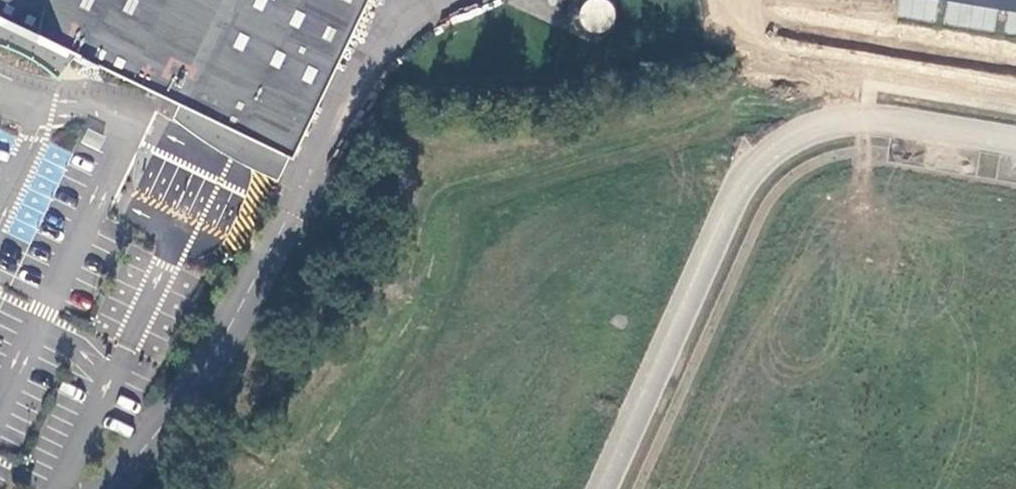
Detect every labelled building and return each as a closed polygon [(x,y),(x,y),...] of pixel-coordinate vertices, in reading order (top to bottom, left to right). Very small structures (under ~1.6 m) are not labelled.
[(2,44),(16,49),(29,56),(41,64),(53,75),(63,64),(74,53),(73,54),(76,58),(79,61),(81,62),(85,63),(89,63),(91,63),(92,61),(286,154),(360,0),(0,0),(0,43),(2,44)] [(582,0),(584,27),(605,25),(604,17),(606,17),(605,0),(587,0),(582,0)] [(911,7),(939,11),(961,14),(963,0),(912,0),(911,7)] [(47,140),(2,231),(28,243),(73,153),(47,140)]
